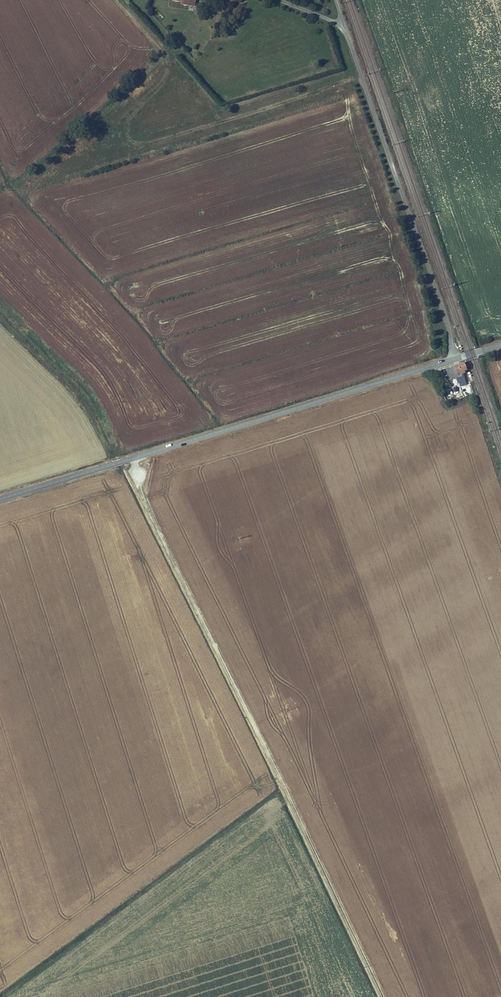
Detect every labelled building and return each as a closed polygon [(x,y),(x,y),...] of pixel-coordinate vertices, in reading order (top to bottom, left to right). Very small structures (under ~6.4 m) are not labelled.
[(204,0),(181,0),(180,7),(191,8),(190,11),(198,11),(198,8),(203,8),(204,0)] [(468,372),(466,364),(456,367),(459,375),(468,372)]
